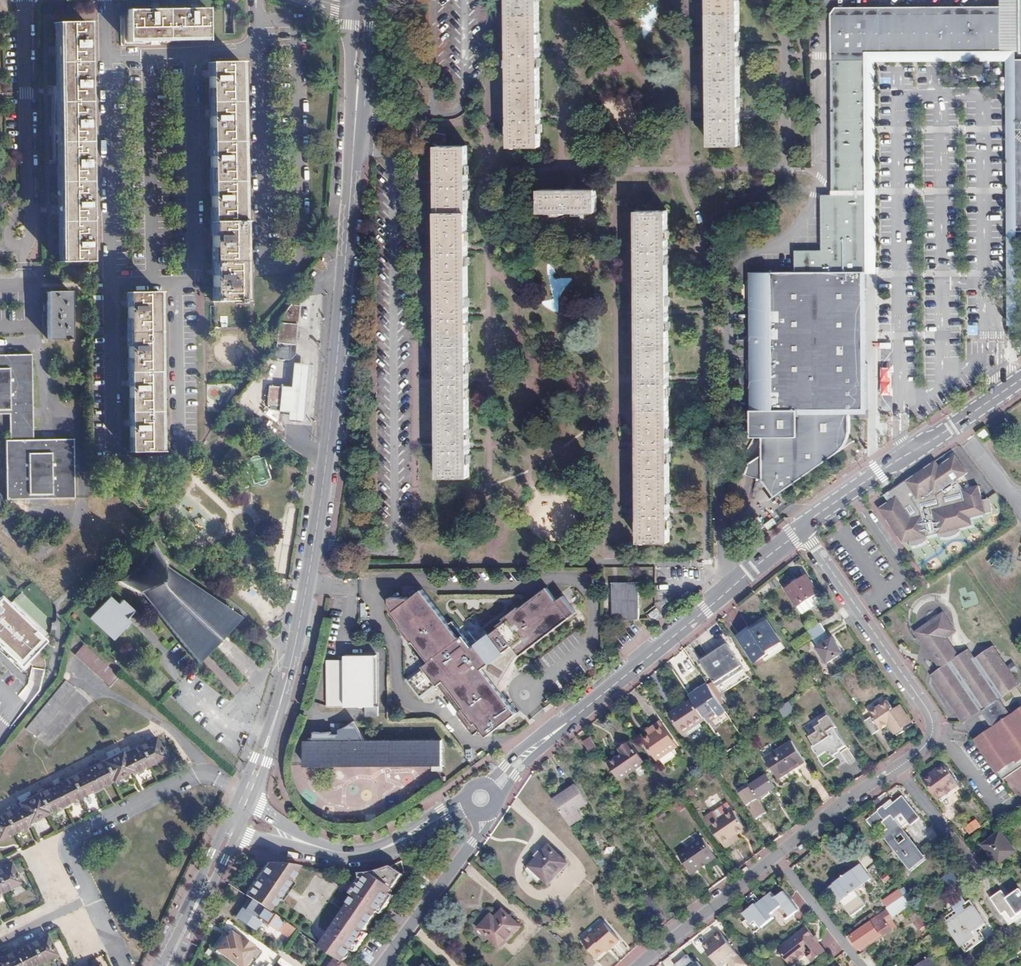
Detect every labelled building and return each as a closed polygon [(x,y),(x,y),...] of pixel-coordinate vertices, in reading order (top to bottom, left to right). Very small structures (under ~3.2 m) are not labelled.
[(511,50),(511,117),(512,147),(516,147),(543,147),(542,115),(542,51),(542,0),(511,0),(511,50)] [(742,144),(742,113),(741,49),(741,0),(712,0),(712,50),(712,114),(713,145),(742,144)] [(82,13),(94,12),(93,4),(82,6),(82,13)] [(888,15),(1003,13),(1003,5),(834,8),(834,16),(888,15)] [(128,42),(207,39),(206,8),(127,11),(128,42)] [(834,54),(1000,52),(1000,44),(1000,34),(1002,34),(1004,34),(1003,13),(888,15),(834,16),(834,50),(834,54)] [(56,262),(88,261),(90,261),(90,251),(81,23),(50,23),(56,262)] [(825,205),(825,209),(868,209),(868,299),(863,299),(864,374),(869,375),(870,424),(880,424),(879,360),(879,278),(878,180),(877,62),(1000,60),(1000,52),(834,54),(835,96),(838,95),(838,62),(866,62),(867,150),(868,191),(868,192),(868,202),(868,205),(825,205)] [(1020,231),(1019,141),(1020,141),(1020,58),(1010,58),(1010,130),(1008,323),(1019,323),(1020,231)] [(244,301),(239,62),(207,62),(213,302),(244,301)] [(838,95),(835,96),(835,111),(838,111),(838,179),(835,179),(835,191),(868,191),(867,150),(866,62),(838,62),(838,95)] [(470,147),(440,147),(440,183),(441,248),(441,314),(441,380),(441,447),(442,477),(471,477),(471,447),(471,381),(471,314),(470,308),(470,248),(470,183),(470,147)] [(543,199),(543,211),(578,211),(599,210),(599,188),(566,189),(543,189),(543,199)] [(835,202),(868,202),(868,192),(863,197),(838,198),(838,196),(835,196),(835,202)] [(643,512),(643,541),(672,541),(671,512),(672,446),(671,380),(671,313),(670,247),(670,209),(641,210),(641,247),(641,313),(642,372),(642,380),(642,447),(643,512)] [(750,284),(750,422),(751,448),(762,448),(762,491),(776,507),(843,461),(843,460),(844,459),(845,459),(845,458),(846,458),(846,457),(847,457),(847,456),(848,455),(848,454),(849,454),(849,453),(850,453),(850,452),(850,451),(851,450),(851,449),(851,448),(851,447),(852,447),(852,446),(852,445),(852,444),(852,443),(852,442),(852,441),(852,421),(852,424),(870,424),(869,375),(864,374),(863,299),(868,299),(868,209),(825,209),(825,264),(798,264),(798,283),(750,284)] [(298,300),(314,282),(311,279),(278,317),(277,345),(295,346),(298,300)] [(69,343),(68,292),(45,294),(46,344),(69,343)] [(162,451),(158,293),(126,293),(128,452),(162,451)] [(31,355),(0,355),(0,414),(8,414),(8,440),(4,440),(5,501),(73,500),(72,440),(32,441),(31,355)] [(297,393),(298,374),(285,373),(284,392),(297,393)] [(983,483),(968,488),(961,478),(973,470),(961,453),(945,464),(941,467),(937,461),(930,466),(931,466),(920,473),(917,475),(912,478),(913,478),(904,484),(905,485),(896,491),(900,496),(894,500),(893,500),(886,505),(885,506),(908,541),(915,539),(917,543),(934,538),(933,535),(945,532),(946,535),(967,529),(966,526),(979,522),(977,515),(998,509),(995,496),(987,498),(983,483)] [(265,457),(246,461),(250,484),(270,480),(265,457)] [(137,565),(108,583),(137,596),(195,663),(238,614),(165,566),(149,538),(137,565)] [(819,594),(808,578),(787,592),(803,615),(814,608),(809,600),(819,594)] [(617,591),(616,620),(643,619),(643,582),(634,582),(634,591),(617,591)] [(634,582),(617,583),(617,591),(634,591),(634,582)] [(411,598),(394,600),(394,601),(393,601),(393,602),(393,603),(393,604),(393,605),(393,606),(394,606),(394,607),(394,608),(394,609),(395,610),(395,611),(396,611),(396,612),(397,613),(397,614),(398,614),(396,615),(406,629),(404,630),(415,645),(417,644),(433,664),(409,682),(423,701),(441,688),(462,715),(460,717),(476,738),(484,732),(489,739),(519,716),(498,690),(501,688),(519,660),(522,658),(523,658),(571,620),(558,603),(548,590),(521,612),(519,610),(505,622),(506,623),(499,629),(501,631),(475,651),(456,624),(452,627),(426,591),(413,601),(411,598)] [(0,598),(0,642),(24,665),(49,640),(46,637),(51,631),(52,622),(21,593),(12,603),(3,595),(0,599),(0,598)] [(126,617),(133,609),(121,598),(116,603),(109,596),(90,617),(114,639),(131,620),(126,617)] [(565,598),(558,603),(571,620),(578,614),(565,598)] [(652,615),(658,623),(668,615),(661,607),(652,615)] [(969,710),(972,709),(984,711),(996,729),(978,742),(1004,781),(1009,778),(1004,771),(1018,762),(1019,764),(1020,763),(1020,713),(1012,719),(998,697),(998,694),(999,692),(999,690),(1012,692),(1013,691),(1015,682),(1016,677),(1009,667),(984,662),(981,658),(978,661),(973,655),(969,658),(965,654),(960,657),(948,639),(958,632),(948,618),(938,617),(930,622),(929,630),(922,630),(920,638),(926,647),(930,648),(930,650),(932,653),(933,656),(933,657),(940,667),(944,668),(943,672),(939,686),(946,697),(962,699),(969,710)] [(752,628),(749,631),(767,657),(770,654),(768,652),(782,642),(769,622),(755,632),(752,628)] [(916,632),(920,638),(922,630),(929,630),(930,622),(916,632)] [(808,633),(813,641),(826,632),(820,624),(808,633)] [(767,657),(749,631),(740,637),(757,663),(767,657)] [(826,632),(813,641),(819,649),(815,651),(822,661),(825,659),(828,664),(843,653),(833,639),(831,640),(826,632)] [(960,657),(965,654),(970,650),(958,632),(948,639),(960,657)] [(109,684),(118,675),(83,644),(75,654),(109,684)] [(720,689),(746,672),(729,646),(702,664),(720,689)] [(984,662),(1009,667),(996,648),(981,658),(984,662)] [(332,661),(331,706),(347,706),(347,707),(369,707),(369,717),(382,717),(382,707),(380,707),(380,653),(348,652),(348,661),(332,661)] [(932,676),(939,686),(943,672),(941,670),(932,676)] [(750,678),(746,672),(720,689),(724,696),(750,678)] [(1016,677),(1015,682),(1013,691),(1020,686),(1020,684),(1016,677)] [(36,736),(76,689),(66,680),(26,728),(36,736)] [(705,719),(723,706),(710,686),(703,691),(708,698),(697,706),(705,719)] [(946,697),(959,715),(969,710),(962,699),(946,697)] [(864,721),(873,734),(880,729),(878,725),(887,719),(896,732),(910,722),(900,706),(894,710),(887,700),(869,712),(871,716),(864,721)] [(697,706),(694,702),(673,716),(685,733),(705,719),(697,706)] [(789,702),(779,708),(784,717),(795,711),(789,702)] [(969,710),(959,715),(965,724),(984,711),(972,709),(969,710)] [(838,729),(830,717),(821,723),(822,725),(817,729),(820,733),(810,739),(817,748),(815,750),(826,766),(837,759),(834,755),(847,747),(836,730),(838,729)] [(309,740),(309,767),(435,765),(435,772),(445,771),(445,765),(445,739),(369,740),(357,720),(351,724),(342,729),(342,733),(335,732),(317,732),(317,740),(309,740)] [(680,748),(663,723),(656,728),(658,732),(646,741),(660,761),(680,748)] [(156,738),(122,754),(121,752),(19,803),(20,805),(0,815),(0,841),(30,826),(29,824),(132,773),(133,775),(166,758),(156,738)] [(597,749),(590,738),(583,743),(590,754),(597,749)] [(646,762),(632,742),(622,749),(625,753),(611,762),(623,778),(646,762)] [(807,764),(794,744),(767,762),(781,782),(807,764)] [(482,751),(477,754),(481,759),(486,755),(482,751)] [(1004,781),(1004,782),(1020,771),(1020,763),(1019,764),(1018,762),(1004,771),(1009,778),(1004,781)] [(959,782),(944,763),(924,778),(939,798),(959,782)] [(757,794),(774,783),(766,771),(749,782),(757,794)] [(576,786),(554,800),(571,825),(583,817),(578,810),(588,803),(576,786)] [(752,789),(745,793),(748,797),(754,792),(752,789)] [(757,797),(751,801),(761,817),(768,813),(757,797)] [(902,797),(898,799),(914,818),(918,814),(902,797)] [(914,818),(898,799),(886,809),(884,806),(878,811),(879,812),(867,821),(881,838),(885,835),(912,870),(927,859),(903,827),(914,818)] [(752,837),(740,818),(717,834),(732,857),(742,851),(739,847),(752,837)] [(1014,852),(1000,832),(983,845),(998,864),(1014,852)] [(717,857),(704,836),(679,853),(693,873),(703,867),(702,865),(706,862),(708,863),(717,857)] [(576,869),(557,851),(537,873),(557,891),(576,869)] [(12,863),(11,863),(0,868),(0,893),(21,883),(12,863)] [(267,864),(245,895),(249,898),(269,912),(278,900),(281,902),(286,895),(282,892),(286,887),(289,889),(293,883),(290,881),(299,868),(283,864),(273,864),(267,864)] [(404,875),(392,866),(382,871),(373,873),(364,874),(360,875),(361,878),(357,882),(359,883),(352,894),(355,896),(330,934),(353,950),(357,952),(369,935),(365,932),(379,912),(383,914),(395,896),(391,894),(404,875)] [(948,891),(960,881),(951,869),(939,879),(948,891)] [(860,888),(862,887),(851,871),(835,883),(844,896),(841,899),(854,917),(863,909),(861,906),(864,904),(860,898),(855,892),(858,890),(860,888)] [(844,896),(835,883),(832,886),(841,899),(844,896)] [(904,895),(900,888),(884,898),(887,905),(889,904),(904,895)] [(1020,911),(1020,891),(1020,890),(1008,898),(1002,890),(990,898),(1001,914),(1005,912),(1010,919),(1020,911)] [(643,898),(651,910),(658,906),(649,893),(643,898)] [(911,898),(907,893),(904,895),(889,904),(893,912),(907,904),(906,902),(911,898)] [(799,913),(785,894),(777,900),(773,895),(757,907),(755,906),(744,915),(752,925),(758,921),(764,929),(777,919),(775,915),(782,910),(790,919),(799,913)] [(946,923),(961,945),(975,935),(973,933),(987,923),(973,904),(970,906),(963,896),(951,904),(958,914),(946,923)] [(269,912),(249,898),(242,908),(245,910),(239,919),(258,932),(264,923),(278,933),(280,930),(288,936),(293,928),(269,912)] [(656,918),(663,913),(658,906),(651,910),(656,918)] [(918,912),(910,918),(921,933),(929,928),(918,912)] [(525,931),(506,913),(494,927),(490,923),(482,932),(504,953),(525,931)] [(597,958),(605,951),(609,947),(610,949),(620,940),(604,923),(583,943),(597,958)] [(893,932),(887,923),(877,929),(873,923),(852,937),(863,952),(893,932)] [(805,928),(778,951),(790,965),(791,965),(806,955),(811,962),(824,952),(805,928)] [(231,930),(225,938),(221,936),(212,949),(236,965),(250,965),(260,952),(231,930)] [(721,932),(714,937),(715,938),(704,946),(719,965),(726,965),(729,963),(731,965),(746,965),(721,932)] [(47,934),(0,957),(0,965),(35,965),(58,955),(47,934)] [(353,950),(330,934),(324,942),(348,958),(353,950)] [(975,935),(961,945),(963,948),(977,938),(975,935)] [(348,958),(324,942),(320,946),(338,958),(344,963),(348,958)] [(700,961),(697,963),(689,954),(676,965),(677,965),(704,965),(700,961)]
